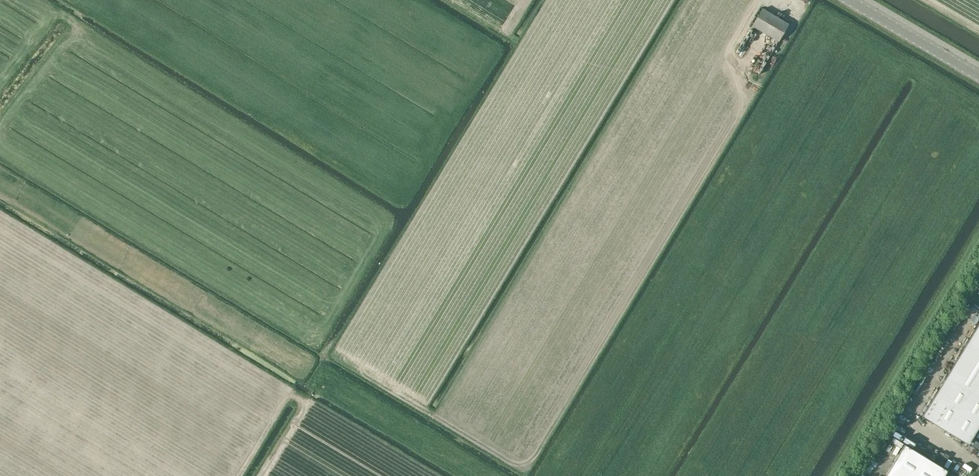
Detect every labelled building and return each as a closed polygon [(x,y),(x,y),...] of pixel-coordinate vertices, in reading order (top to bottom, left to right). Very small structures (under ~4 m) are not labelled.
[(752,26),(765,33),(779,41),(789,23),(762,8),(752,26)] [(922,415),(968,444),(978,426),(978,323),(922,415)] [(885,475),(944,475),(947,470),(905,444),(885,475)] [(968,461),(961,471),(966,474),(973,464),(968,461)]
